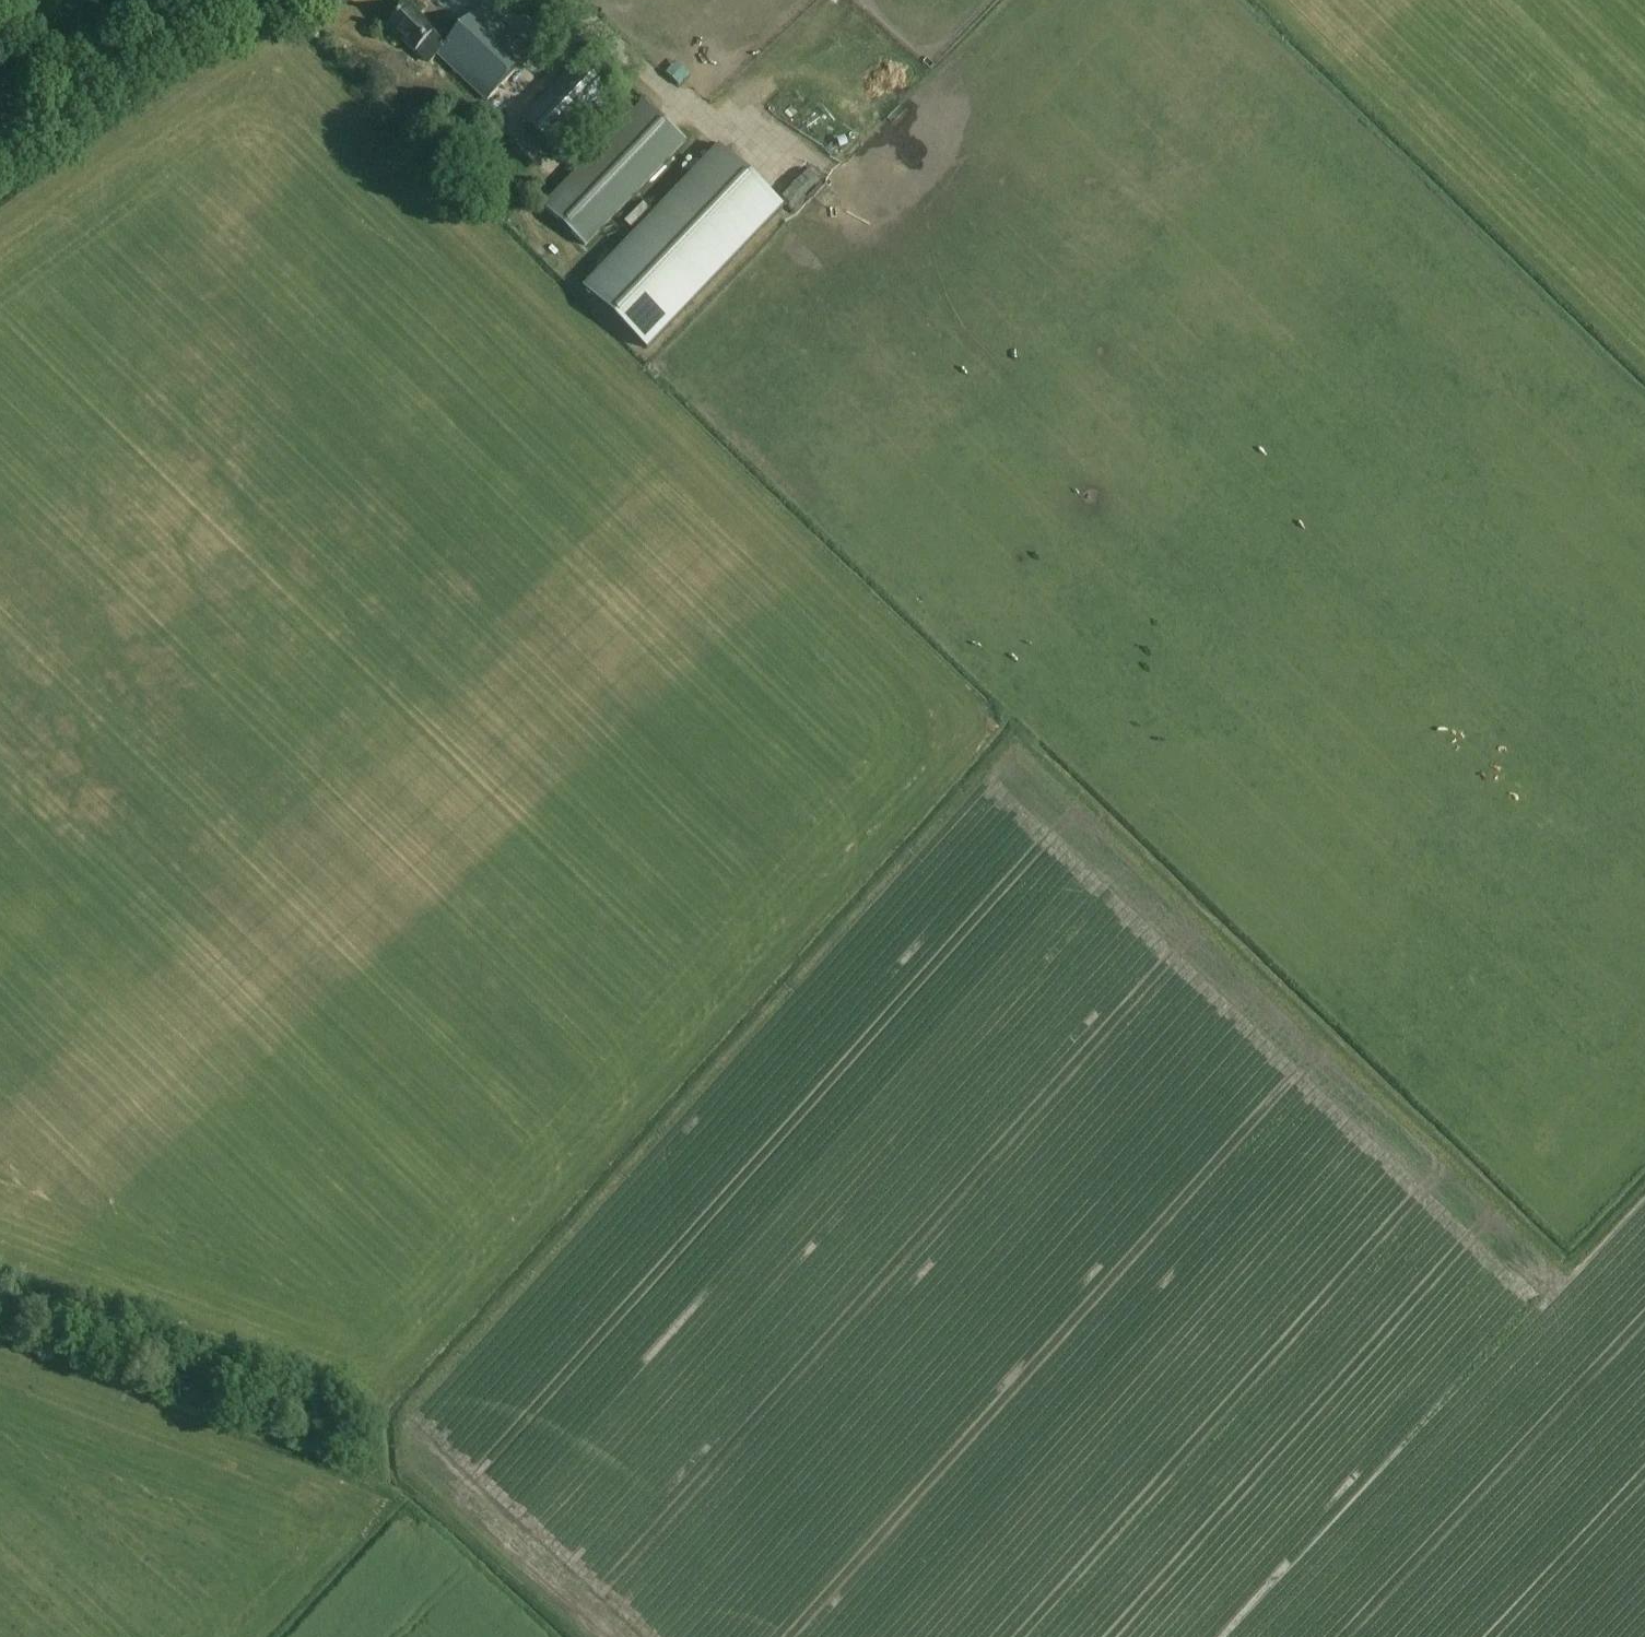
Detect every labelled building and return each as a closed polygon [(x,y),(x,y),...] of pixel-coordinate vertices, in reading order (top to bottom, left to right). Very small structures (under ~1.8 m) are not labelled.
[(426,23),(407,5),(386,26),(413,53),(415,51),(431,67),(440,58),(486,102),(529,56),(480,8),(449,41),(428,21),(426,23)] [(570,141),(613,96),(580,65),(537,110),(570,141)] [(546,207),(566,226),(589,248),(689,143),(646,102),(546,207)] [(522,135),(510,148),(540,175),(552,162),(522,135)] [(583,289),(648,350),(784,208),(719,146),(583,289)]
